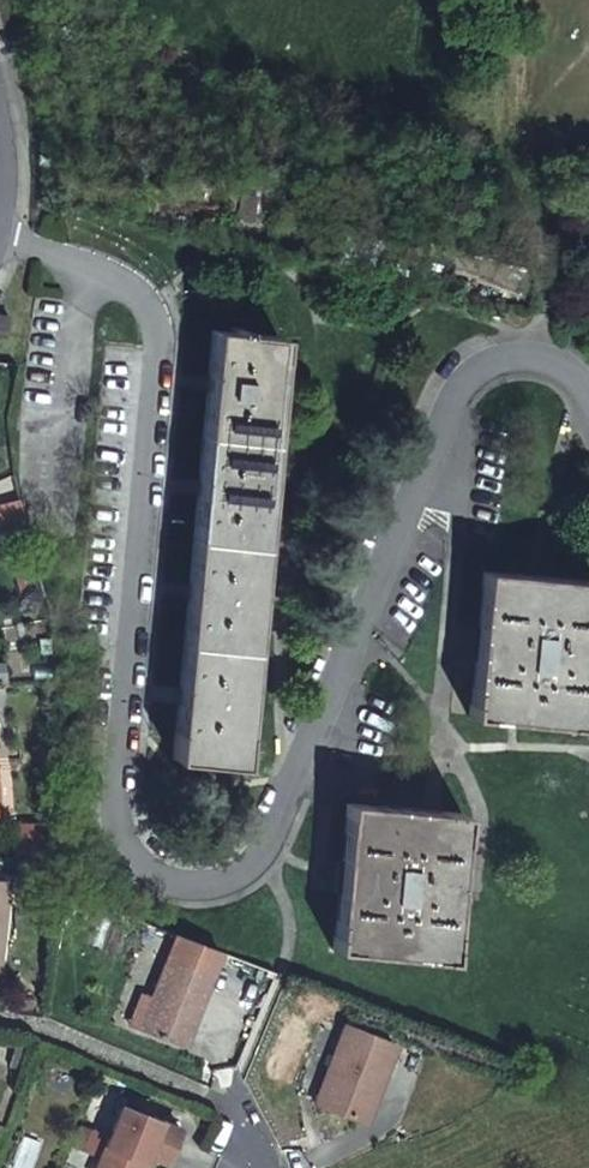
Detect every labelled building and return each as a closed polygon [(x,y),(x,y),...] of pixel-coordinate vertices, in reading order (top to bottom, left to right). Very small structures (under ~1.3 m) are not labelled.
[(254,393),(188,387),(183,441),(173,580),(159,752),(159,756),(222,762),(249,453),(254,393)] [(482,567),(478,597),(467,712),(582,723),(588,643),(588,578),(482,567)] [(383,807),(335,803),(328,875),(321,947),(441,958),(455,814),(383,807)] [(168,929),(159,955),(135,1021),(179,1039),(212,946),(168,929)] [(321,1103),(369,1120),(398,1044),(350,1026),(321,1103)] [(119,1101),(94,1167),(136,1167),(144,1148),(160,1154),(171,1120),(119,1101)]
